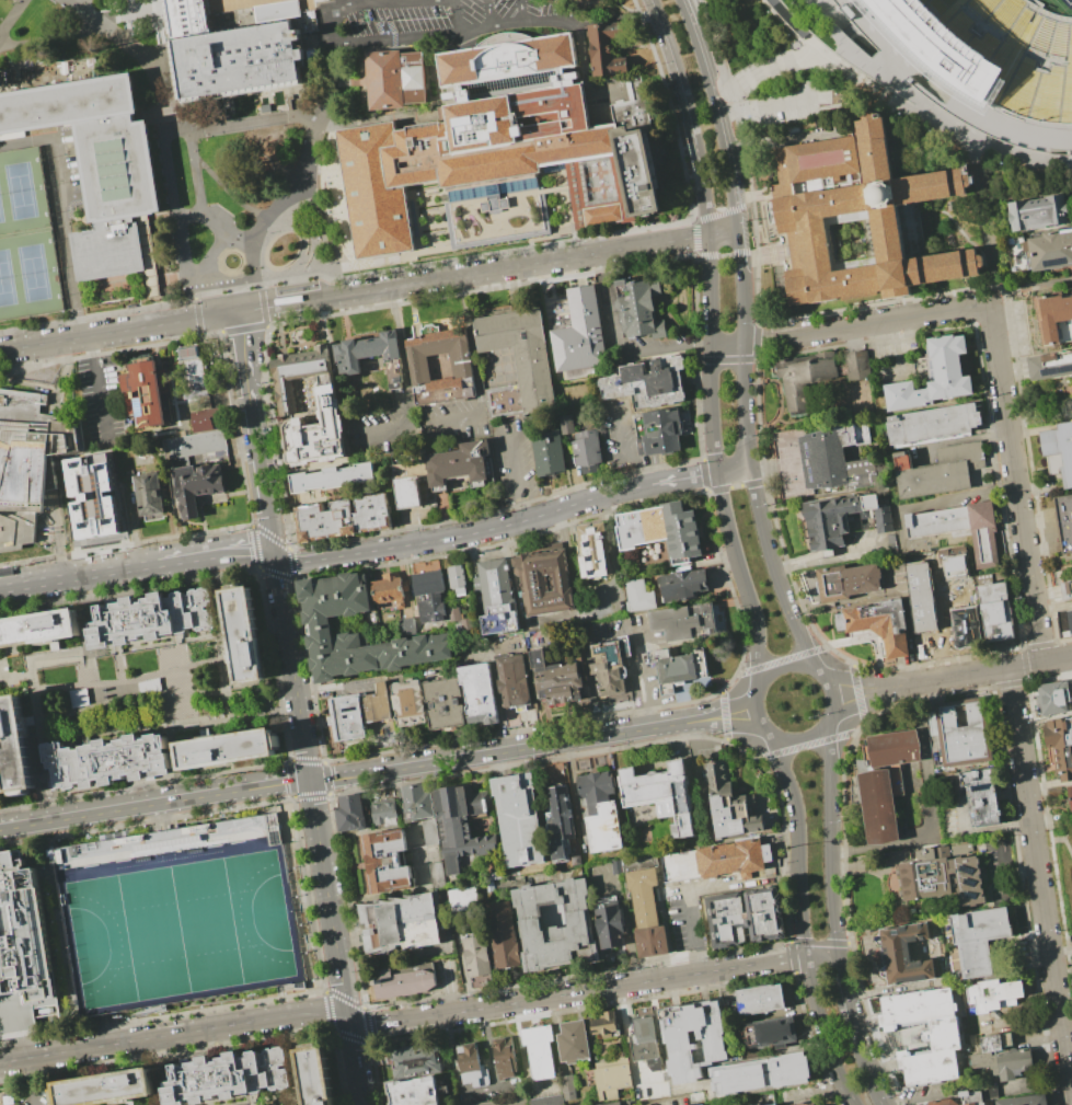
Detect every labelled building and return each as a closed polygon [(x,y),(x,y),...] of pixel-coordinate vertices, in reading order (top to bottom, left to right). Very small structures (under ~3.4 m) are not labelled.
[(165,8),(164,8),(168,28),(170,39),(180,100),(223,93),(297,81),(287,21),(302,19),(300,0),(254,8),(257,26),(211,33),(209,15),(208,7),(207,0),(164,0),(165,8)] [(926,62),(963,90),(985,102),(1007,114),(1046,125),(1071,126),(1071,15),(1065,14),(1050,11),(1031,0),(865,0),(886,24),(926,62)] [(587,25),(591,77),(629,73),(627,57),(615,58),(613,37),(625,36),(625,22),(587,25)] [(438,55),(572,32),(578,66),(565,68),(566,73),(579,71),(580,79),(575,80),(575,84),(581,83),(590,129),(608,126),(613,154),(581,160),(569,162),(541,166),(542,173),(442,189),(441,183),(406,187),(416,251),(360,260),(339,129),(394,122),(396,131),(408,129),(407,127),(441,122),(441,124),(449,123),(447,106),(460,103),(459,97),(446,100),(445,93),(457,91),(457,87),(443,89),(438,55)] [(367,50),(371,110),(407,107),(407,101),(427,100),(424,51),(405,53),(404,47),(367,50)] [(145,271),(136,216),(141,215),(146,214),(147,214),(161,211),(146,119),(132,122),(131,114),(137,113),(130,72),(0,93),(0,136),(73,124),(90,223),(93,222),(94,229),(69,232),(77,281),(79,280),(145,271)] [(611,105),(641,99),(665,211),(580,226),(569,162),(581,160),(589,203),(620,198),(613,154),(608,126),(615,125),(611,105)] [(783,229),(777,192),(776,183),(784,182),(780,150),(857,138),(854,123),(886,117),(896,182),(972,171),(976,196),(904,207),(912,258),(981,249),(987,280),(919,291),(920,300),(886,306),(885,295),(797,308),(792,269),(799,268),(797,251),(794,227),(783,229)] [(0,152),(0,319),(64,309),(36,146),(0,152)] [(360,260),(362,272),(581,234),(580,226),(569,162),(541,166),(542,173),(442,189),(441,183),(406,187),(416,251),(360,260)] [(1016,231),(1012,204),(1068,194),(1071,222),(1016,231)] [(136,216),(141,215),(146,214),(147,214),(148,220),(157,281),(160,296),(149,297),(149,296),(145,271),(136,216)] [(1011,240),(1071,230),(1071,266),(1016,274),(1011,240)] [(616,281),(627,279),(627,284),(659,278),(660,288),(652,289),(657,321),(664,320),(667,337),(653,339),(652,334),(625,338),(620,311),(616,308),(615,298),(619,295),(616,281)] [(552,332),(558,371),(607,364),(593,287),(568,291),(574,329),(552,332)] [(1061,298),(1071,296),(1071,319),(1056,322),(1060,344),(1042,347),(1034,298),(1061,292),(1061,298)] [(474,320),(480,354),(514,348),(520,383),(485,390),(489,421),(556,411),(541,308),(474,320)] [(406,341),(423,338),(422,330),(424,330),(426,326),(434,325),(436,326),(438,326),(439,332),(465,327),(477,398),(416,406),(406,341)] [(334,345),(343,343),(343,341),(355,339),(355,341),(381,337),(381,332),(395,330),(403,382),(402,382),(402,388),(390,390),(384,355),(359,359),(362,375),(339,378),(334,345)] [(953,336),(954,338),(965,337),(967,354),(959,355),(963,377),(972,376),(975,393),(934,400),(934,405),(887,412),(883,384),(912,380),(912,385),(937,382),(934,358),(931,359),(929,339),(953,336)] [(175,347),(198,344),(200,357),(178,360),(175,347)] [(326,344),(330,370),(289,376),(295,415),(278,417),(270,350),(326,344)] [(843,355),(867,350),(872,379),(848,382),(843,355)] [(776,359),(835,352),(839,379),(805,383),(808,411),(787,414),(783,377),(780,377),(776,359)] [(1031,358),(1071,352),(1071,376),(1036,381),(1031,358)] [(621,366),(630,365),(630,364),(636,362),(636,364),(645,362),(647,372),(653,371),(652,360),(666,357),(666,356),(672,355),(672,357),(683,355),(685,369),(680,369),(684,392),(685,392),(688,403),(669,405),(669,404),(662,404),(662,406),(642,410),(639,394),(603,400),(602,387),(600,387),(599,379),(613,376),(613,375),(619,373),(620,376),(623,375),(621,366)] [(200,357),(205,388),(183,391),(178,360),(200,357)] [(158,360),(160,370),(168,368),(172,395),(164,396),(169,426),(141,431),(138,415),(129,417),(122,375),(130,373),(129,365),(158,360)] [(320,376),(321,381),(318,389),(323,427),(309,429),(307,417),(289,419),(283,428),(288,463),(295,468),(350,459),(337,372),(320,376)] [(22,549),(0,552),(0,389),(41,394),(39,413),(50,415),(50,416),(73,421),(78,450),(54,456),(56,468),(51,469),(55,487),(44,491),(43,511),(35,511),(33,525),(33,542),(23,543),(22,549)] [(980,410),(982,424),(971,426),(972,431),(968,431),(969,436),(908,446),(907,441),(892,445),(888,416),(976,402),(977,411),(980,410)] [(644,414),(649,452),(684,448),(682,436),(692,434),(689,408),(644,414)] [(192,414),(195,434),(231,428),(228,410),(192,414)] [(561,416),(572,414),(575,433),(563,434),(561,416)] [(775,433),(806,428),(807,434),(832,429),(831,424),(866,417),(871,444),(843,448),(845,462),(873,458),(877,485),(846,491),(845,485),(785,495),(775,433)] [(1058,424),(1071,421),(1071,488),(1064,490),(1062,477),(1050,480),(1046,457),(1044,457),(1039,431),(1059,428),(1058,424)] [(575,433),(598,429),(603,462),(598,463),(600,472),(584,474),(583,465),(574,467),(570,441),(576,440),(575,433)] [(531,435),(560,430),(565,473),(538,477),(531,435)] [(426,456),(462,450),(461,442),(488,438),(491,454),(484,456),(487,480),(472,482),(471,475),(446,479),(447,485),(431,488),(426,456)] [(900,499),(896,471),(938,464),(935,448),(982,440),(987,469),(991,469),(993,485),(900,499)] [(78,539),(119,532),(114,495),(105,496),(104,492),(112,490),(106,452),(88,456),(89,459),(83,460),(83,457),(65,459),(70,497),(81,495),(81,502),(71,503),(78,539)] [(174,469),(184,520),(201,517),(198,496),(226,492),(220,460),(174,469)] [(371,461),(373,481),(359,483),(359,482),(343,484),(344,486),(323,490),(323,487),(308,491),(308,492),(291,494),(288,474),(307,472),(307,474),(323,471),(323,468),(337,465),(337,469),(355,467),(354,464),(371,461)] [(134,476),(142,522),(166,517),(158,472),(134,476)] [(395,480),(417,476),(422,506),(401,509),(395,480)] [(803,504),(877,491),(879,506),(888,504),(894,531),(878,533),(874,509),(868,510),(869,518),(849,522),(851,534),(843,536),(845,546),(811,552),(803,504)] [(293,507),(299,542),(391,527),(385,493),(293,507)] [(1056,498),(1071,496),(1071,552),(1063,553),(1056,498)] [(616,515),(661,507),(660,504),(682,499),(684,511),(694,509),(704,560),(672,566),(667,540),(636,545),(636,548),(622,551),(616,526),(619,526),(616,515)] [(903,515),(992,502),(996,532),(994,532),(999,566),(977,569),(972,534),(953,538),(952,532),(908,539),(903,515)] [(577,527),(606,521),(607,531),(606,531),(613,576),(583,580),(578,554),(580,554),(577,539),(579,538),(577,527)] [(936,550),(965,545),(968,566),(940,571),(936,550)] [(514,556),(566,549),(570,574),(567,574),(570,594),(574,594),(575,605),(573,605),(574,610),(527,618),(521,583),(518,583),(514,556)] [(479,561),(506,557),(514,611),(517,610),(520,630),(485,635),(482,615),(486,615),(479,561)] [(926,563),(936,629),(914,632),(904,566),(926,563)] [(450,566),(462,564),(463,568),(464,568),(465,572),(464,573),(464,574),(465,574),(466,578),(464,578),(465,579),(466,579),(468,584),(465,585),(466,595),(458,596),(457,590),(453,590),(453,588),(451,589),(448,567),(450,567),(450,566)] [(817,571),(846,565),(846,568),(877,564),(877,569),(879,569),(881,578),(879,578),(881,590),(850,596),(851,599),(822,603),(817,571)] [(413,574),(441,569),(446,592),(416,597),(413,574)] [(659,576),(675,574),(675,572),(691,569),(691,571),(705,569),(708,590),(698,592),(699,599),(681,601),(681,600),(664,602),(659,576)] [(302,583),(319,681),(457,658),(452,632),(382,644),(372,646),(370,632),(337,636),(334,617),(376,610),(369,572),(302,583)] [(373,582),(382,580),(381,574),(399,572),(400,578),(402,578),(405,608),(397,609),(396,601),(377,603),(373,582)] [(658,608),(629,613),(626,602),(629,602),(625,582),(644,578),(647,592),(655,591),(658,608)] [(1006,580),(1015,637),(987,643),(978,586),(1006,580)] [(1060,583),(1071,580),(1071,598),(1062,599),(1060,583)] [(94,652),(114,648),(113,642),(115,642),(119,641),(120,646),(132,644),(132,642),(143,640),(143,636),(150,635),(151,642),(165,640),(164,636),(172,635),(220,628),(218,615),(215,615),(214,609),(207,610),(207,607),(214,606),(210,586),(199,588),(199,590),(197,590),(197,588),(189,589),(191,594),(185,595),(184,590),(173,592),(174,597),(166,599),(164,591),(151,594),(152,596),(143,598),(145,601),(138,602),(137,596),(124,598),(124,602),(114,603),(114,607),(108,608),(108,603),(99,606),(102,622),(90,624),(94,652)] [(239,686),(267,680),(251,586),(222,590),(233,657),(239,686)] [(419,601),(445,598),(448,621),(423,624),(419,601)] [(843,609),(862,606),(862,608),(881,606),(881,600),(902,598),(907,630),(906,630),(909,655),(887,658),(884,640),(877,633),(871,629),(846,633),(846,629),(838,631),(835,614),(844,613),(843,609)] [(649,612),(690,606),(691,615),(700,614),(702,625),(692,628),(694,638),(669,643),(667,630),(653,632),(649,612)] [(448,609),(460,607),(462,621),(450,623),(448,609)] [(952,610),(977,607),(981,649),(956,652),(952,610)] [(54,642),(81,637),(77,608),(0,620),(0,650),(54,642)] [(591,645),(620,641),(625,677),(629,676),(632,700),(600,705),(596,676),(591,677),(589,664),(593,663),(591,645)] [(650,653),(653,665),(656,665),(660,697),(675,695),(673,684),(710,680),(706,647),(690,649),(691,658),(671,660),(670,651),(650,653)] [(530,651),(544,648),(546,665),(564,661),(564,664),(577,661),(579,674),(581,672),(585,692),(574,694),(575,701),(549,705),(547,698),(538,699),(530,651)] [(496,658),(523,653),(532,704),(504,709),(502,693),(500,693),(498,679),(499,679),(496,658)] [(459,667),(489,661),(500,723),(485,725),(484,722),(470,724),(466,707),(469,706),(464,683),(461,684),(459,667)] [(424,683),(460,677),(468,724),(431,730),(424,683)] [(138,682),(139,692),(161,690),(159,678),(138,682)] [(392,686),(420,680),(429,723),(400,728),(392,686)] [(1037,684),(1068,680),(1071,702),(1070,702),(1070,707),(1068,707),(1067,711),(1067,712),(1042,716),(1037,684)] [(333,700),(367,693),(367,695),(379,693),(377,682),(385,681),(393,718),(365,724),(366,729),(365,730),(366,737),(341,741),(333,700)] [(72,707),(90,703),(87,688),(69,690),(72,707)] [(10,794),(0,737),(0,698),(23,694),(27,721),(38,790),(10,794)] [(935,704),(984,697),(993,760),(945,768),(935,704)] [(1053,786),(1071,783),(1071,718),(1044,722),(1053,786)] [(176,743),(181,771),(276,756),(272,727),(204,738),(176,743)] [(867,736),(918,729),(922,760),(873,768),(867,736)] [(175,775),(168,734),(160,735),(160,733),(148,735),(148,737),(145,738),(141,738),(140,734),(128,736),(128,738),(117,740),(117,743),(112,744),(111,739),(97,741),(97,744),(82,746),(82,749),(76,750),(76,747),(64,749),(62,741),(44,745),(48,770),(51,769),(54,781),(50,781),(53,792),(82,787),(83,792),(96,790),(95,782),(102,781),(103,789),(117,786),(116,781),(130,779),(130,784),(175,775)] [(620,769),(634,767),(636,776),(669,771),(667,761),(682,759),(685,781),(672,783),(678,814),(691,812),(695,836),(673,839),(670,817),(657,819),(654,803),(626,808),(620,769)] [(705,763),(726,759),(733,797),(753,794),(757,808),(749,809),(750,816),(764,814),(766,831),(717,840),(705,763)] [(1006,824),(999,768),(964,772),(966,787),(970,786),(976,828),(1006,824)] [(574,778),(611,770),(625,849),(588,855),(581,819),(589,818),(586,796),(577,798),(574,778)] [(857,774),(889,770),(900,841),(868,847),(857,774)] [(492,780),(533,772),(547,862),(508,868),(496,795),(494,795),(492,780)] [(396,787),(424,783),(426,793),(431,792),(435,816),(407,820),(405,802),(400,803),(396,787)] [(435,790),(474,783),(479,813),(469,814),(472,838),(491,834),(492,843),(498,842),(500,853),(475,857),(476,867),(462,870),(462,874),(448,876),(435,790)] [(567,784),(576,839),(565,840),(568,859),(554,861),(547,824),(554,822),(547,787),(567,784)] [(339,796),(361,793),(366,817),(367,817),(368,828),(339,832),(335,807),(341,806),(339,796)] [(371,805),(396,801),(400,818),(385,821),(387,825),(378,827),(377,822),(374,822),(371,805)] [(55,848),(83,1015),(104,1012),(295,980),(266,813),(161,830),(55,848)] [(423,820),(436,818),(440,844),(427,847),(423,820)] [(362,836),(404,828),(407,850),(400,851),(403,866),(411,865),(414,887),(372,895),(362,836)] [(660,855),(735,843),(735,841),(770,836),(774,861),(763,863),(764,870),(753,872),(754,878),(741,880),(740,874),(702,880),(702,876),(665,882),(660,855)] [(0,853),(0,1033),(65,1022),(38,865),(26,866),(23,849),(0,853)] [(899,865),(979,855),(985,903),(956,907),(955,895),(903,901),(899,865)] [(625,873),(657,867),(659,885),(654,886),(660,925),(666,924),(671,953),(639,958),(635,930),(637,929),(631,890),(629,890),(625,873)] [(512,890),(522,888),(521,886),(537,883),(537,886),(564,882),(564,878),(579,876),(579,878),(589,877),(591,894),(586,895),(593,940),(599,940),(603,960),(526,974),(512,890)] [(447,890),(475,886),(484,935),(486,935),(493,975),(471,979),(472,981),(463,983),(447,890)] [(706,898),(777,886),(786,939),(715,951),(706,898)] [(433,893),(442,943),(404,949),(403,944),(397,945),(399,948),(391,952),(383,955),(382,951),(368,956),(359,905),(376,903),(376,899),(390,901),(391,897),(405,899),(406,895),(411,896),(433,893)] [(510,900),(521,965),(497,969),(485,905),(510,900)] [(595,909),(619,905),(625,945),(601,949),(595,909)] [(952,916),(1006,907),(1011,937),(990,941),(994,975),(965,979),(959,944),(956,944),(952,916)] [(935,979),(888,986),(880,930),(926,923),(929,940),(909,942),(912,962),(933,958),(935,979)] [(378,1000),(374,980),(382,979),(380,969),(391,968),(393,975),(418,970),(419,976),(436,972),(438,989),(378,1000)] [(966,986),(978,983),(978,981),(1000,978),(1001,983),(1023,980),(1026,997),(1000,1000),(1001,1009),(985,1011),(984,1002),(968,1004),(966,986)] [(781,985),(785,1011),(739,1017),(736,990),(781,985)] [(880,997),(952,987),(960,1048),(956,1049),(960,1078),(907,1085),(904,1073),(899,1074),(896,1051),(908,1049),(908,1052),(930,1050),(929,1043),(921,1044),(919,1031),(929,1029),(927,1023),(895,1027),(896,1031),(885,1032),(884,1025),(880,1026),(879,1014),(883,1014),(880,997)] [(658,1011),(667,1010),(667,1009),(673,1008),(675,1012),(683,1011),(682,1006),(696,1004),(696,1009),(707,1008),(706,1002),(712,1001),(712,1002),(719,1001),(725,1034),(724,1034),(726,1051),(727,1051),(728,1059),(713,1061),(714,1066),(705,1067),(707,1081),(670,1087),(658,1011)] [(590,1022),(604,1020),(603,1011),(616,1009),(618,1017),(619,1017),(620,1031),(612,1032),(613,1037),(602,1039),(601,1034),(592,1035),(590,1022)] [(634,1018),(654,1015),(659,1054),(661,1054),(664,1069),(646,1071),(645,1060),(634,1061),(630,1036),(637,1035),(634,1018)] [(740,1024),(793,1016),(797,1041),(786,1043),(786,1047),(776,1049),(776,1045),(745,1050),(740,1024)] [(584,1020),(590,1057),(576,1060),(577,1063),(568,1064),(567,1061),(562,1062),(557,1035),(562,1034),(561,1024),(584,1020)] [(521,1031),(552,1025),(554,1040),(551,1040),(556,1077),(533,1081),(528,1045),(523,1046),(521,1031)] [(1035,1070),(1022,1072),(1023,1075),(1015,1077),(1016,1080),(1001,1082),(1000,1075),(975,1080),(970,1055),(983,1052),(980,1037),(1011,1032),(1013,1045),(1005,1046),(1006,1051),(1030,1048),(1035,1070)] [(493,1040),(506,1038),(508,1047),(511,1046),(512,1054),(515,1052),(519,1077),(499,1080),(493,1040)] [(392,1050),(408,1047),(408,1046),(417,1045),(417,1046),(438,1043),(442,1072),(396,1080),(395,1070),(393,1070),(391,1054),(393,1054),(392,1050)] [(458,1047),(464,1046),(464,1045),(476,1043),(482,1070),(487,1069),(491,1085),(474,1089),(473,1083),(464,1084),(458,1047)] [(168,1104),(191,1104),(246,1095),(291,1087),(288,1068),(281,1069),(280,1067),(288,1064),(285,1045),(264,1049),(265,1052),(260,1054),(258,1049),(246,1051),(247,1056),(240,1058),(239,1050),(227,1052),(227,1057),(219,1058),(220,1061),(212,1063),(211,1055),(198,1057),(198,1060),(189,1062),(189,1066),(182,1067),(181,1063),(173,1064),(176,1081),(164,1083),(168,1104)] [(307,1104),(337,1104),(327,1045),(298,1050),(307,1104)] [(710,1068),(722,1066),(722,1067),(764,1059),(763,1059),(805,1051),(806,1056),(807,1056),(811,1082),(715,1098),(710,1068)] [(627,1057),(633,1087),(618,1090),(619,1097),(600,1101),(593,1069),(596,1069),(595,1063),(627,1057)] [(62,1104),(102,1104),(127,1101),(158,1095),(152,1067),(137,1069),(138,1073),(113,1078),(113,1073),(59,1083),(62,1104)] [(573,1074),(578,1104),(531,1104),(530,1100),(563,1093),(560,1077),(573,1074)] [(438,1095),(439,1104),(390,1104),(387,1083),(403,1081),(403,1082),(414,1080),(414,1079),(435,1075),(436,1087),(431,1087),(434,1096),(438,1095)] [(983,1100),(997,1098),(996,1086),(982,1087),(983,1100)] [(1046,1092),(1048,1104),(996,1104),(995,1100),(1046,1092)] [(982,1093),(984,1104),(927,1104),(926,1102),(982,1093)] [(527,1095),(528,1104),(463,1104),(527,1095)]
